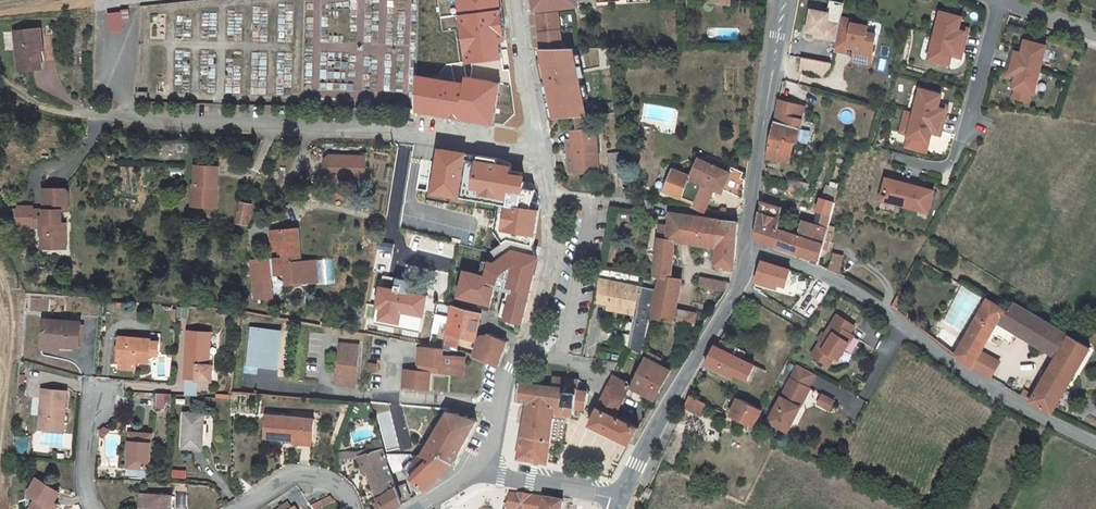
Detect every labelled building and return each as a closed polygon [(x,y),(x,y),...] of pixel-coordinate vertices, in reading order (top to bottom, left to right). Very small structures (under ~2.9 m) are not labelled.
[(534,11),(566,8),(573,4),(573,0),(533,0),(534,11)] [(579,7),(578,0),(573,0),(573,4),(566,8),(579,7)] [(829,12),(831,13),(830,21),(841,23),(843,17),(845,4),(845,2),(833,0),(832,0),(829,12)] [(755,17),(763,18),(764,7),(756,7),(755,17)] [(838,40),(841,23),(830,21),(831,13),(829,12),(813,9),(809,31),(817,32),(823,34),(822,37),(838,40)] [(128,30),(126,11),(107,12),(108,31),(128,30)] [(561,30),(559,15),(559,12),(537,14),(538,17),(541,49),(563,48),(561,30)] [(962,17),(941,12),(935,35),(965,43),(968,33),(958,30),(959,26),(962,17)] [(854,19),(843,17),(841,23),(838,40),(836,50),(848,53),(849,46),(856,48),(856,49),(864,51),(864,53),(874,55),(878,34),(869,32),(870,26),(854,23),(854,19)] [(36,30),(15,32),(19,71),(42,69),(40,51),(39,41),(36,41),(36,30)] [(965,43),(935,35),(929,59),(949,65),(952,56),(953,52),(962,54),(965,43)] [(1022,53),(1013,51),(1010,62),(1040,70),(1047,46),(1026,40),(1023,50),(1022,53)] [(864,51),(856,49),(853,61),(872,64),(874,55),(864,53),(864,51)] [(585,110),(575,50),(541,52),(553,114),(585,110)] [(824,61),(803,57),(800,71),(821,75),(824,61)] [(832,63),(824,61),(821,75),(824,75),(831,66),(832,63)] [(1040,70),(1010,62),(1008,72),(1017,75),(1016,79),(1013,88),(1015,88),(1013,98),(1029,102),(1031,93),(1034,93),(1040,70)] [(920,89),(914,113),(944,121),(947,110),(938,108),(939,104),(941,95),(920,89)] [(138,94),(138,102),(147,103),(147,97),(144,94),(138,94)] [(789,108),(790,104),(779,101),(775,122),(801,129),(816,133),(818,124),(802,120),(804,113),(789,108)] [(805,107),(790,104),(789,108),(804,113),(805,107)] [(900,134),(908,136),(914,113),(906,111),(900,134)] [(944,121),(914,113),(908,136),(905,147),(926,152),(931,133),(932,129),(941,131),(944,121)] [(576,118),(577,131),(589,130),(588,117),(576,118)] [(798,143),(801,129),(775,122),(768,158),(791,161),(794,142),(798,143)] [(572,141),(575,174),(599,172),(595,129),(589,130),(577,131),(571,131),(572,141)] [(575,174),(572,141),(567,141),(570,174),(575,174)] [(429,153),(412,150),(407,180),(417,182),(434,185),(435,185),(448,187),(474,192),(478,162),(429,153)] [(366,153),(324,152),(324,174),(366,175),(366,153)] [(623,152),(619,152),(609,153),(611,173),(625,172),(623,152)] [(699,159),(699,160),(691,177),(690,179),(703,184),(694,203),(693,207),(706,212),(714,190),(717,191),(719,188),(724,190),(744,198),(746,180),(732,173),(730,173),(726,171),(699,159)] [(191,205),(211,207),(213,186),(218,187),(220,167),(197,164),(195,184),(193,184),(191,205)] [(732,168),(730,173),(732,173),(746,180),(747,174),(732,168)] [(703,184),(690,179),(691,177),(674,170),(665,191),(694,203),(703,184)] [(895,181),(887,178),(881,200),(905,206),(911,182),(896,178),(895,181)] [(791,180),(790,186),(801,189),(803,183),(791,180)] [(434,185),(417,182),(417,186),(419,187),(418,192),(427,193),(427,192),(432,193),(433,189),(434,185)] [(919,184),(911,182),(905,206),(928,212),(934,191),(925,189),(918,187),(919,184)] [(803,183),(801,189),(811,192),(813,186),(803,183)] [(823,199),(835,203),(839,190),(827,187),(823,199)] [(41,231),(41,251),(57,251),(57,237),(61,237),(61,225),(61,213),(69,213),(69,194),(65,191),(44,191),(43,213),(43,219),(41,219),(41,231)] [(818,211),(832,215),(835,203),(823,199),(821,198),(818,211)] [(539,203),(524,201),(524,228),(540,231),(540,221),(539,203)] [(883,201),(881,208),(893,211),(894,204),(883,201)] [(252,205),(240,202),(238,212),(251,215),(252,205)] [(756,239),(759,240),(775,246),(778,229),(782,208),(762,202),(756,239)] [(483,231),(491,230),(491,226),(493,216),(495,208),(472,204),(469,220),(480,219),(483,231)] [(32,231),(32,213),(32,210),(17,210),(17,231),(32,231)] [(828,229),(829,226),(832,215),(818,211),(814,225),(817,226),(828,229)] [(248,226),(251,215),(238,212),(235,223),(248,226)] [(32,213),(32,231),(41,231),(41,219),(43,219),(43,213),(32,213)] [(668,229),(667,240),(675,242),(717,247),(716,266),(734,267),(735,253),(738,223),(670,213),(670,215),(668,229)] [(900,216),(890,213),(889,219),(898,221),(900,216)] [(467,232),(484,235),(483,231),(480,219),(469,220),(467,232)] [(775,246),(800,254),(806,238),(812,241),(817,226),(814,225),(802,221),(800,229),(793,227),(792,233),(778,229),(775,246)] [(57,237),(57,251),(65,251),(65,225),(61,225),(61,237),(57,237)] [(828,229),(817,226),(812,241),(806,238),(800,254),(812,259),(811,262),(819,265),(821,256),(825,257),(826,252),(823,251),(825,241),(829,241),(831,242),(833,233),(828,232),(828,229)] [(540,244),(540,231),(524,228),(524,242),(540,244)] [(660,228),(659,239),(667,240),(668,229),(660,228)] [(253,265),(255,299),(272,297),(271,275),(286,274),(286,284),(319,282),(316,261),(299,262),(298,248),(301,248),(299,229),(272,231),(273,251),(283,250),(283,258),(261,260),(261,264),(253,265)] [(671,279),(675,242),(667,240),(659,239),(657,253),(655,265),(653,278),(658,278),(671,279)] [(486,258),(498,260),(499,255),(491,252),(485,251),(484,254),(485,257),(486,258)] [(499,255),(498,260),(495,272),(506,275),(507,270),(516,273),(516,275),(518,275),(516,290),(530,294),(537,264),(499,255)] [(828,270),(839,274),(843,257),(836,255),(833,262),(832,262),(828,270)] [(785,287),(791,271),(762,262),(757,279),(756,283),(776,289),(777,284),(785,287)] [(504,319),(522,324),(524,318),(530,294),(516,290),(518,275),(516,275),(516,273),(507,270),(506,275),(495,272),(491,293),(499,295),(497,305),(508,308),(504,319)] [(671,279),(658,278),(656,290),(650,319),(674,323),(683,281),(671,279)] [(699,286),(726,291),(728,284),(700,279),(699,286)] [(594,302),(608,305),(634,310),(638,288),(599,280),(594,302)] [(639,286),(638,288),(634,310),(634,315),(627,349),(643,357),(647,335),(648,333),(650,319),(656,290),(639,286)] [(750,300),(744,297),(741,303),(747,306),(750,300)] [(990,336),(997,322),(1016,333),(1045,350),(1057,328),(1014,303),(1008,312),(987,300),(955,355),(971,368),(972,366),(981,351),(990,336)] [(634,315),(634,310),(608,305),(607,310),(634,315)] [(452,307),(446,306),(437,349),(443,350),(452,307)] [(443,350),(454,352),(458,338),(475,342),(481,314),(452,307),(443,350)] [(678,312),(676,323),(694,327),(697,315),(678,312)] [(820,342),(811,356),(828,367),(834,358),(840,349),(843,351),(853,337),(849,334),(854,327),(839,318),(834,325),(832,323),(824,335),(820,342)] [(44,321),(42,351),(60,351),(60,347),(79,348),(81,324),(44,321)] [(1016,333),(997,322),(990,336),(994,338),(995,336),(1010,344),(1016,333)] [(257,367),(258,362),(275,364),(279,332),(262,330),(262,329),(251,328),(247,366),(257,367)] [(1057,357),(1070,336),(1057,328),(1045,350),(1057,357)] [(188,331),(184,379),(196,380),(212,381),(213,366),(209,366),(211,333),(188,331)] [(281,332),(279,332),(275,364),(258,362),(257,367),(277,369),(281,332)] [(492,366),(497,369),(507,343),(489,335),(487,336),(486,336),(485,336),(484,336),(483,336),(481,337),(480,338),(479,339),(478,340),(478,341),(477,342),(474,356),(476,357),(477,357),(478,358),(480,359),(481,360),(482,360),(492,365),(492,366)] [(1057,357),(1034,396),(1031,401),(1052,413),(1091,349),(1070,336),(1057,357)] [(150,342),(150,340),(143,340),(119,338),(117,361),(148,363),(149,355),(157,355),(158,343),(150,342)] [(335,341),(330,382),(349,383),(354,342),(335,341)] [(443,355),(443,350),(437,349),(419,345),(418,366),(441,368),(441,374),(464,376),(465,357),(443,355)] [(758,368),(714,346),(706,365),(725,374),(726,371),(750,382),(758,368)] [(837,360),(843,351),(840,349),(834,358),(837,360)] [(1000,362),(981,351),(972,366),(991,377),(1000,362)] [(649,354),(646,358),(663,367),(666,362),(649,354)] [(658,393),(664,382),(671,371),(663,367),(646,358),(637,378),(650,385),(645,396),(654,400),(658,393)] [(791,417),(796,407),(801,398),(805,399),(810,390),(808,389),(796,383),(803,369),(797,366),(768,423),(787,433),(795,418),(791,417)] [(808,389),(815,375),(803,369),(796,383),(808,389)] [(403,388),(430,390),(432,373),(431,372),(418,371),(404,370),(403,388)] [(627,381),(616,375),(614,378),(625,384),(627,381)] [(574,414),(574,413),(574,410),(585,411),(588,391),(585,385),(579,380),(551,377),(550,386),(520,383),(518,402),(527,403),(554,408),(553,416),(565,417),(566,414),(567,415),(568,415),(569,415),(570,415),(571,415),(572,415),(573,414),(574,414)] [(599,408),(615,417),(630,388),(631,387),(625,384),(614,378),(602,402),(599,408)] [(631,387),(630,388),(645,396),(650,385),(637,378),(636,378),(631,387)] [(39,430),(64,433),(67,393),(42,390),(39,430)] [(1024,390),(1021,396),(1031,401),(1034,396),(1024,390)] [(829,411),(833,402),(821,396),(817,404),(829,411)] [(706,405),(690,397),(684,409),(700,417),(706,405)] [(762,412),(738,400),(730,417),(753,428),(762,412)] [(554,408),(527,403),(522,437),(550,441),(553,416),(554,408)] [(791,417),(795,418),(800,408),(796,407),(791,417)] [(599,408),(590,426),(629,444),(638,428),(615,417),(599,408)] [(425,451),(422,457),(454,463),(459,455),(469,438),(478,421),(470,419),(449,412),(425,451)] [(202,450),(204,416),(184,415),(183,448),(202,450)] [(303,440),(312,440),(313,421),(267,417),(265,438),(294,441),(294,444),(303,445),(303,440)] [(142,435),(130,434),(128,469),(149,470),(151,436),(142,435)] [(518,460),(548,463),(550,441),(522,437),(518,460)] [(372,441),(373,445),(376,452),(384,450),(380,438),(372,441)] [(389,461),(386,455),(384,450),(376,452),(373,445),(368,446),(369,450),(355,454),(362,473),(367,471),(377,498),(379,497),(380,498),(397,489),(386,463),(389,461)] [(418,448),(416,456),(422,457),(425,451),(418,448)] [(398,455),(386,455),(389,461),(394,474),(405,471),(413,461),(415,462),(422,457),(416,456),(398,455)] [(418,482),(427,490),(442,476),(454,463),(422,457),(415,462),(413,461),(405,471),(413,479),(411,481),(415,485),(418,482)] [(149,470),(128,469),(128,478),(149,479),(149,470)] [(50,508),(53,503),(59,493),(37,479),(28,493),(36,499),(30,508),(51,508),(50,508)] [(397,489),(380,498),(379,497),(377,498),(372,501),(377,508),(397,508),(404,505),(397,489)] [(172,496),(142,494),(141,508),(172,508),(172,496)] [(516,498),(510,497),(508,508),(528,508),(530,498),(516,496),(516,498)] [(530,498),(528,508),(563,508),(564,505),(563,505),(530,498)]
